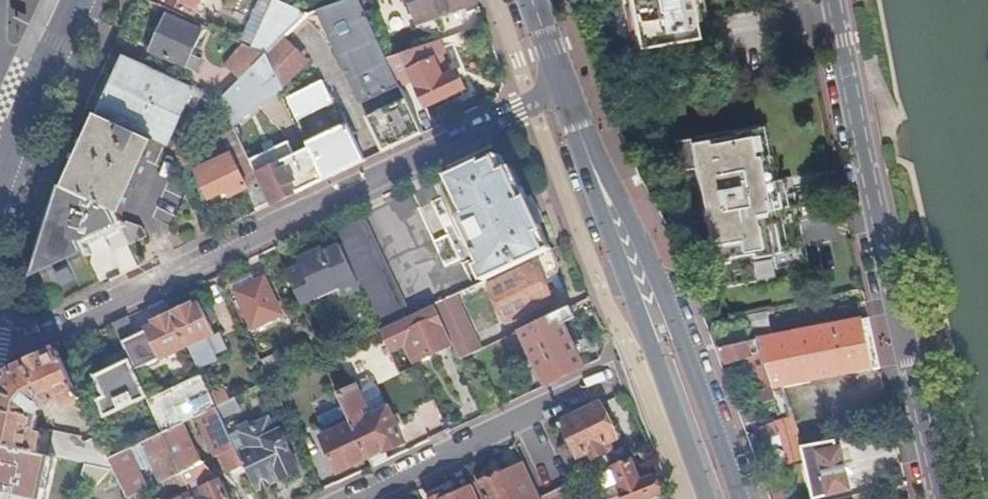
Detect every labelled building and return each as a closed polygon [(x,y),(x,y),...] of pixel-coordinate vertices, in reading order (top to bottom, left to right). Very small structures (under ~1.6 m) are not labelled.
[(195,16),(203,0),(160,0),(195,16)] [(253,49),(268,56),(287,36),(309,14),(279,0),(275,0),(253,49)] [(386,153),(424,135),(402,88),(390,61),(360,0),(349,0),(319,11),(386,153)] [(479,2),(478,0),(410,0),(419,23),(479,2)] [(637,50),(698,38),(695,24),(709,21),(705,0),(628,0),(637,50)] [(450,18),(452,30),(478,27),(476,14),(450,18)] [(193,55),(203,32),(168,16),(152,52),(187,68),(193,55)] [(309,59),(287,36),(268,56),(281,83),(284,89),(309,59)] [(442,43),(441,42),(390,61),(402,88),(416,82),(427,107),(465,89),(457,73),(448,77),(443,79),(435,61),(448,55),(442,43)] [(226,67),(242,82),(268,56),(253,49),(247,46),(226,67)] [(203,59),(193,55),(187,68),(196,73),(203,59)] [(223,102),(234,124),(281,83),(268,56),(242,82),(223,102)] [(194,90),(126,59),(100,115),(169,146),(194,90)] [(289,99),(299,121),(334,104),(324,82),(289,99)] [(213,112),(234,155),(248,184),(260,178),(252,161),(234,124),(223,102),(213,112)] [(65,189),(114,211),(123,216),(156,142),(97,116),(65,189)] [(768,123),(673,142),(678,173),(697,169),(721,290),(812,271),(796,192),(770,197),(767,182),(780,180),(768,123)] [(367,162),(350,125),(310,145),(312,149),(327,181),(367,162)] [(263,143),(266,150),(292,140),(297,152),(309,147),(301,128),(263,143)] [(193,162),(183,141),(174,151),(182,168),(193,162)] [(290,144),(252,161),(260,178),(273,206),(313,188),(327,181),(312,149),(296,156),(290,144)] [(248,184),(234,155),(198,172),(211,200),(228,191),(232,197),(247,190),(258,213),(273,206),(260,178),(248,184)] [(486,281),(488,280),(552,250),(553,249),(529,197),(524,200),(510,169),(504,172),(497,159),(485,164),(483,161),(451,177),(468,213),(460,217),(483,264),(479,266),(486,281)] [(793,177),(780,180),(767,182),(770,197),(796,192),(793,177)] [(83,244),(121,226),(114,211),(65,189),(62,187),(33,282),(88,256),(83,244)] [(362,218),(335,232),(342,246),(363,291),(382,331),(409,318),(362,218)] [(129,225),(122,229),(130,244),(146,236),(143,227),(129,225)] [(302,266),(288,273),(304,307),(341,289),(346,299),(363,291),(342,246),(326,253),(324,249),(299,260),(300,261),(302,266)] [(552,250),(488,280),(509,323),(554,302),(544,280),(559,273),(554,262),(557,261),(552,250)] [(300,261),(285,268),(288,273),(302,266),(300,261)] [(265,278),(236,292),(254,330),(283,316),(265,278)] [(472,306),(465,291),(457,296),(464,310),(472,306)] [(462,360),(482,350),(478,341),(464,310),(457,296),(436,305),(454,345),(462,360)] [(173,313),(190,347),(217,334),(203,304),(195,308),(193,303),(173,313)] [(382,331),(392,353),(404,347),(414,350),(419,361),(454,345),(436,305),(409,318),(382,331)] [(572,308),(507,339),(512,349),(527,342),(547,386),(585,368),(565,324),(577,318),(572,308)] [(131,361),(136,373),(190,347),(173,313),(155,322),(157,326),(147,331),(146,332),(136,337),(128,319),(114,326),(131,361)] [(743,319),(747,345),(758,343),(773,383),(776,391),(784,389),(882,370),(871,320),(775,339),(770,314),(743,319)] [(492,334),(478,341),(482,350),(496,344),(492,334)] [(751,374),(756,390),(773,383),(758,343),(747,345),(722,350),(728,366),(733,379),(751,374)] [(39,453),(42,437),(36,435),(39,418),(36,411),(41,406),(46,410),(63,402),(66,408),(82,400),(59,352),(12,374),(0,389),(0,445),(39,453)] [(107,419),(148,399),(136,373),(131,361),(96,378),(105,399),(99,402),(107,419)] [(184,475),(202,466),(175,407),(191,400),(219,458),(223,455),(232,474),(246,466),(241,456),(224,419),(219,409),(212,396),(204,377),(150,403),(165,435),(184,475)] [(282,388),(279,381),(273,383),(277,391),(282,388)] [(372,381),(359,387),(372,415),(389,407),(378,384),(372,381)] [(759,398),(772,394),(777,393),(776,391),(773,383),(756,390),(759,398)] [(359,387),(340,396),(347,411),(369,459),(386,451),(387,453),(406,443),(389,407),(372,415),(359,387)] [(228,388),(212,396),(219,409),(234,402),(228,388)] [(784,389),(776,391),(777,393),(772,394),(780,420),(792,416),(784,389)] [(242,410),(237,400),(234,402),(219,409),(224,419),(242,410)] [(750,427),(759,424),(754,409),(755,408),(753,401),(742,404),(750,427)] [(578,483),(632,457),(627,445),(608,454),(606,448),(620,441),(619,439),(623,437),(616,422),(611,424),(602,405),(562,423),(573,445),(580,460),(586,458),(589,464),(583,466),(572,471),(578,483)] [(345,428),(324,439),(331,455),(340,473),(369,459),(347,411),(339,414),(345,428)] [(249,451),(241,456),(246,466),(259,493),(301,473),(290,452),(292,451),(282,431),(277,433),(271,420),(270,420),(267,415),(255,421),(257,426),(242,434),(249,451)] [(789,465),(804,461),(802,451),(793,421),(773,427),(761,430),(765,442),(781,437),(789,465)] [(306,422),(294,427),(308,457),(321,451),(316,442),(306,422)] [(55,434),(50,456),(104,467),(115,470),(111,461),(100,438),(87,446),(83,441),(83,439),(55,434)] [(165,435),(146,444),(165,484),(184,475),(165,435)] [(146,444),(143,438),(126,446),(129,452),(146,444)] [(324,439),(316,442),(321,451),(324,458),(331,455),(324,439)] [(573,445),(562,449),(572,471),(583,466),(580,460),(573,445)] [(802,451),(804,461),(806,461),(806,464),(821,461),(830,498),(852,492),(842,449),(827,452),(825,446),(802,451)] [(129,452),(111,461),(115,470),(129,498),(131,498),(147,491),(129,452)] [(633,462),(615,469),(615,471),(606,475),(611,487),(620,483),(626,498),(650,498),(661,494),(656,478),(642,483),(633,462)] [(525,464),(480,485),(486,498),(541,498),(525,464)] [(184,475),(189,485),(207,476),(202,466),(184,475)] [(184,475),(165,484),(170,494),(189,485),(184,475)] [(194,495),(195,498),(229,498),(221,482),(194,495)] [(475,488),(451,498),(480,498),(475,488)] [(566,488),(544,498),(571,498),(566,488)]
